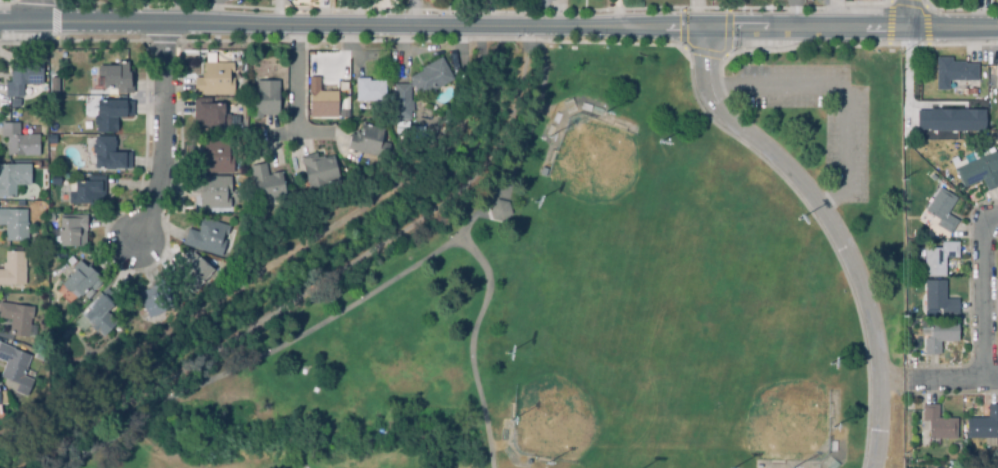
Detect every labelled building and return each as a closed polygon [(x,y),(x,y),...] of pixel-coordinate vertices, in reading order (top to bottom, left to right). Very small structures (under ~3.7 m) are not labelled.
[(420,99),(410,79),(422,73),(420,69),(441,58),(453,81),(420,99)] [(950,92),(937,92),(937,59),(952,59),(952,63),(964,63),(964,65),(978,65),(978,81),(950,81),(950,92)] [(134,95),(118,94),(118,90),(102,89),(102,80),(98,79),(99,66),(117,67),(117,62),(128,63),(128,71),(135,72),(134,95)] [(235,96),(194,95),(195,78),(203,79),(203,75),(205,75),(205,63),(234,64),(234,73),(230,73),(230,79),(235,79),(235,96)] [(24,100),(6,100),(6,84),(11,84),(11,65),(44,66),(43,86),(24,86),(24,100)] [(319,76),(319,91),(338,91),(338,115),(310,115),(310,91),(309,91),(309,76),(319,76)] [(279,80),(279,114),(260,114),(260,117),(249,117),(249,114),(249,89),(258,89),(258,80),(279,80)] [(385,103),(357,102),(357,80),(370,80),(370,82),(385,83),(385,103)] [(411,129),(394,129),(395,86),(411,86),(411,103),(413,103),(413,113),(411,113),(411,129)] [(222,132),(198,132),(198,122),(194,122),(195,99),(212,100),(212,104),(224,105),(224,115),(230,115),(230,127),(222,126),(222,132)] [(116,135),(97,134),(98,127),(95,126),(95,117),(97,117),(97,102),(134,103),(133,119),(116,119),(116,135)] [(930,109),(983,109),(983,130),(929,129),(929,128),(916,128),(917,110),(929,110),(930,109)] [(351,133),(356,134),(357,130),(360,131),(363,122),(384,128),(381,140),(390,143),(386,159),(348,148),(351,133)] [(39,158),(7,157),(8,140),(2,140),(2,124),(20,125),(20,135),(40,135),(39,158)] [(120,172),(95,171),(95,155),(93,155),(93,146),(96,146),(96,138),(114,139),(114,143),(116,143),(116,148),(114,148),(114,155),(131,155),(131,170),(120,170),(120,172)] [(235,174),(194,173),(194,158),(204,158),(204,142),(233,143),(233,151),(229,151),(229,157),(235,157),(235,174)] [(301,156),(317,152),(318,157),(324,155),(325,157),(334,155),(340,179),(331,182),(331,179),(327,179),(328,183),(309,189),(301,156)] [(996,152),(997,157),(997,172),(997,188),(987,193),(982,181),(963,189),(955,169),(996,152)] [(250,165),(266,163),(268,175),(272,174),(271,173),(282,171),(286,198),(277,200),(277,199),(256,203),(250,165)] [(16,200),(0,199),(0,165),(31,166),(31,186),(16,186),(16,200)] [(545,179),(540,177),(543,169),(548,171),(545,179)] [(101,209),(75,208),(75,204),(69,204),(69,192),(74,192),(74,184),(89,185),(90,177),(106,178),(105,200),(101,199),(101,209)] [(230,210),(199,209),(200,195),(191,195),(192,177),(231,178),(230,194),(226,194),(226,200),(231,200),(230,210)] [(929,240),(914,231),(920,221),(919,220),(939,186),(951,194),(950,196),(956,199),(946,215),(957,222),(949,236),(936,228),(929,240)] [(503,224),(490,221),(487,210),(495,201),(507,204),(511,215),(503,224)] [(5,227),(0,227),(0,211),(25,211),(25,225),(26,225),(26,243),(5,243),(5,227)] [(50,254),(49,232),(58,231),(58,217),(86,217),(86,233),(84,233),(85,249),(63,249),(63,254),(50,254)] [(220,259),(181,247),(186,231),(197,234),(198,231),(196,230),(199,219),(228,228),(225,238),(222,237),(220,241),(225,243),(220,259)] [(924,278),(924,268),(919,268),(919,253),(924,253),(924,250),(929,250),(929,244),(957,243),(958,259),(944,259),(944,278),(924,278)] [(24,287),(0,288),(0,272),(2,272),(2,264),(4,264),(4,253),(23,253),(24,287)] [(191,295),(183,289),(185,285),(181,281),(184,277),(177,270),(191,254),(211,271),(191,295)] [(65,260),(70,256),(74,260),(70,265),(65,260)] [(86,301),(81,296),(79,298),(75,294),(74,295),(71,292),(68,295),(59,287),(71,274),(69,272),(77,262),(85,269),(87,268),(97,277),(99,275),(104,279),(91,293),(93,294),(86,301)] [(163,280),(173,300),(170,301),(172,307),(148,318),(138,293),(163,280)] [(942,315),(942,310),(924,311),(923,283),(944,282),(945,301),(956,300),(957,315),(942,315)] [(102,339),(97,333),(95,335),(88,328),(89,326),(78,315),(104,289),(116,302),(105,313),(116,324),(102,339)] [(9,322),(0,321),(0,304),(33,309),(31,321),(29,321),(27,340),(7,337),(9,322)] [(923,357),(922,324),(956,323),(957,343),(939,343),(939,356),(923,357)] [(14,385),(0,379),(0,376),(5,364),(0,362),(0,345),(30,358),(25,370),(26,371),(23,378),(32,382),(25,399),(11,393),(14,385)] [(955,441),(927,441),(927,433),(920,433),(921,406),(937,406),(937,420),(956,420),(955,441)] [(987,406),(997,406),(997,423),(995,423),(995,446),(987,446),(987,439),(965,439),(966,419),(986,419),(987,406)]
